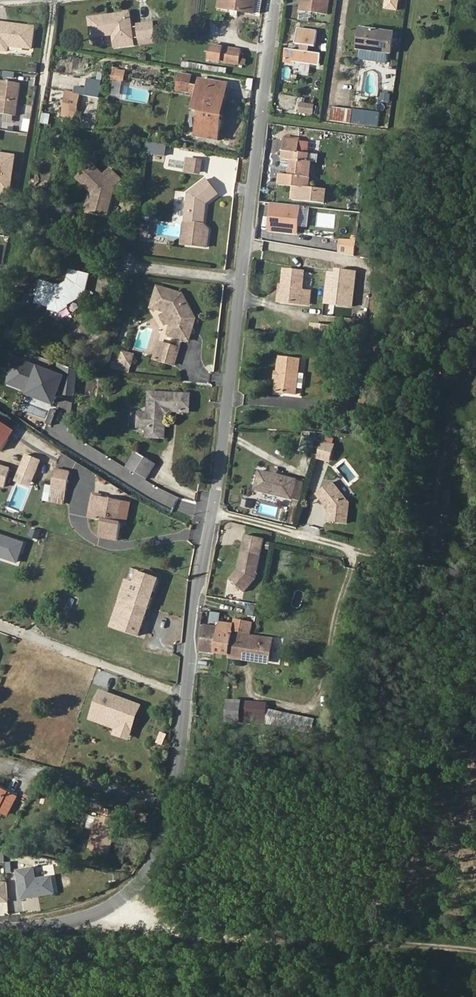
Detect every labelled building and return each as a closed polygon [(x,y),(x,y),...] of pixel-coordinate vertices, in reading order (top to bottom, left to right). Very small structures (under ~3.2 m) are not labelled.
[(219,9),(255,13),(255,11),(256,0),(221,0),(219,9)] [(267,0),(256,0),(255,11),(266,13),(267,0)] [(300,8),(327,12),(329,0),(301,0),(300,8)] [(399,0),(388,0),(387,8),(398,10),(399,0)] [(132,39),(128,13),(89,20),(92,37),(115,34),(116,42),(132,39)] [(39,26),(0,21),(0,38),(37,43),(39,26)] [(153,24),(137,27),(140,39),(155,36),(153,24)] [(315,45),(318,29),(297,26),(295,43),(303,44),(302,50),(294,49),(292,63),(321,67),(323,52),(307,50),(308,44),(315,45)] [(391,55),(394,34),(361,30),(358,50),(359,50),(390,55),(391,55)] [(37,43),(0,38),(0,48),(11,50),(12,44),(36,47),(37,43)] [(117,48),(133,45),(132,39),(116,42),(117,48)] [(214,46),(212,59),(245,65),(247,51),(214,46)] [(286,47),(284,62),(292,63),(294,49),(286,47)] [(390,55),(359,50),(357,60),(389,64),(390,55)] [(448,51),(447,60),(455,61),(456,51),(448,51)] [(32,63),(31,72),(38,73),(39,64),(32,63)] [(125,81),(127,71),(114,69),(112,78),(125,81)] [(188,90),(191,75),(180,73),(178,88),(188,90)] [(385,73),(383,84),(394,85),(396,75),(385,73)] [(0,100),(0,112),(18,114),(23,82),(3,79),(0,100)] [(215,118),(219,97),(224,98),(227,84),(199,79),(194,109),(200,110),(196,134),(218,137),(221,119),(215,118)] [(81,110),(83,95),(68,92),(66,108),(81,110)] [(221,119),(224,98),(219,97),(215,118),(221,119)] [(314,116),(315,108),(304,107),(303,115),(314,116)] [(80,117),(81,110),(66,108),(65,115),(80,117)] [(43,109),(41,123),(49,125),(52,111),(43,109)] [(340,125),(349,126),(351,111),(342,110),(340,125)] [(383,129),(384,115),(368,114),(367,128),(383,129)] [(290,137),(288,149),(303,151),(305,139),(290,137)] [(312,188),(315,161),(309,160),(311,152),(303,151),(288,149),(286,149),(285,157),(294,158),(292,173),(283,172),(282,184),(295,186),(293,199),(325,203),(327,189),(312,188)] [(13,155),(0,153),(0,192),(8,193),(13,155)] [(203,161),(190,158),(187,172),(200,175),(203,161)] [(79,177),(93,191),(97,195),(94,211),(110,214),(116,185),(121,180),(109,167),(102,174),(92,164),(79,177)] [(204,223),(207,204),(220,193),(207,177),(189,193),(185,219),(192,221),(189,244),(206,246),(209,228),(204,223)] [(93,191),(89,210),(94,211),(97,195),(93,191)] [(293,233),(296,205),(268,201),(264,229),(293,233)] [(141,232),(148,233),(149,224),(142,223),(141,232)] [(353,253),(356,236),(351,236),(351,239),(340,237),(338,250),(353,253)] [(89,273),(71,268),(65,291),(42,285),(36,307),(51,310),(50,314),(59,315),(84,300),(89,273)] [(282,283),(281,300),(300,303),(301,297),(309,298),(310,289),(302,288),(304,270),(284,268),(282,283)] [(351,305),(354,271),(334,269),(334,272),(331,303),(351,305)] [(324,302),(331,303),(334,272),(327,272),(324,302)] [(184,294),(159,287),(154,306),(169,311),(173,321),(174,323),(171,333),(190,339),(196,317),(184,294)] [(161,315),(166,324),(173,321),(169,311),(161,315)] [(309,332),(330,334),(331,325),(310,323),(309,332)] [(160,339),(155,357),(162,359),(167,342),(160,339)] [(177,364),(182,347),(167,342),(162,359),(177,364)] [(130,374),(135,355),(124,351),(120,365),(112,363),(110,372),(130,374)] [(278,392),(299,394),(302,360),(281,358),(278,392)] [(168,408),(189,409),(191,393),(152,389),(150,411),(142,410),(141,424),(149,425),(148,433),(165,435),(168,408)] [(366,413),(368,400),(359,399),(358,412),(366,413)] [(350,415),(351,401),(337,400),(336,414),(350,415)] [(16,429),(0,419),(0,448),(3,450),(16,429)] [(318,449),(323,432),(313,430),(309,447),(318,449)] [(332,458),(336,444),(323,440),(319,455),(332,458)] [(147,477),(156,462),(137,451),(128,466),(147,477)] [(36,477),(43,458),(29,453),(22,471),(36,477)] [(0,464),(0,483),(7,485),(12,467),(0,464)] [(290,496),(294,476),(256,467),(251,487),(290,496)] [(35,477),(22,471),(19,478),(33,484),(35,477)] [(71,492),(74,474),(57,471),(54,489),(71,492)] [(297,498),(302,478),(294,476),(290,496),(297,498)] [(320,492),(332,506),(330,519),(348,521),(350,500),(334,480),(320,492)] [(69,506),(71,492),(54,489),(49,488),(47,502),(69,506)] [(444,499),(451,500),(453,491),(445,490),(444,499)] [(127,544),(129,526),(125,525),(128,503),(99,500),(97,522),(109,523),(107,541),(127,544)] [(134,526),(136,504),(128,503),(125,525),(129,526),(134,526)] [(19,561),(25,542),(0,533),(0,554),(19,561)] [(244,551),(262,555),(265,540),(247,536),(244,551)] [(256,580),(262,555),(244,552),(239,571),(231,580),(245,592),(256,580)] [(147,567),(145,572),(138,569),(134,581),(127,579),(120,597),(149,607),(161,572),(147,567)] [(149,607),(120,597),(118,605),(146,615),(149,607)] [(111,624),(139,634),(146,615),(118,605),(111,624)] [(220,621),(220,625),(216,650),(231,652),(234,631),(234,627),(251,630),(252,619),(236,616),(235,623),(220,621)] [(205,623),(201,647),(216,650),(220,625),(205,623)] [(253,633),(234,631),(231,652),(272,658),(275,637),(253,633)] [(271,663),(272,658),(231,652),(230,657),(271,663)] [(132,671),(150,678),(154,670),(135,662),(132,671)] [(137,712),(99,698),(90,720),(120,731),(129,734),(137,712)] [(230,717),(243,718),(245,701),(231,699),(230,717)] [(268,703),(245,701),(243,718),(266,721),(268,703)] [(199,713),(214,714),(215,705),(200,703),(199,713)] [(275,710),(273,723),(322,733),(324,720),(275,710)] [(126,743),(129,734),(120,731),(116,740),(126,743)] [(9,816),(18,797),(0,788),(0,812),(9,816)] [(118,817),(121,808),(106,804),(103,813),(100,812),(100,815),(96,827),(91,846),(110,852),(121,818),(118,817)] [(96,827),(100,815),(92,813),(88,825),(96,827)] [(32,864),(14,866),(19,895),(52,890),(49,873),(33,875),(32,864)]
